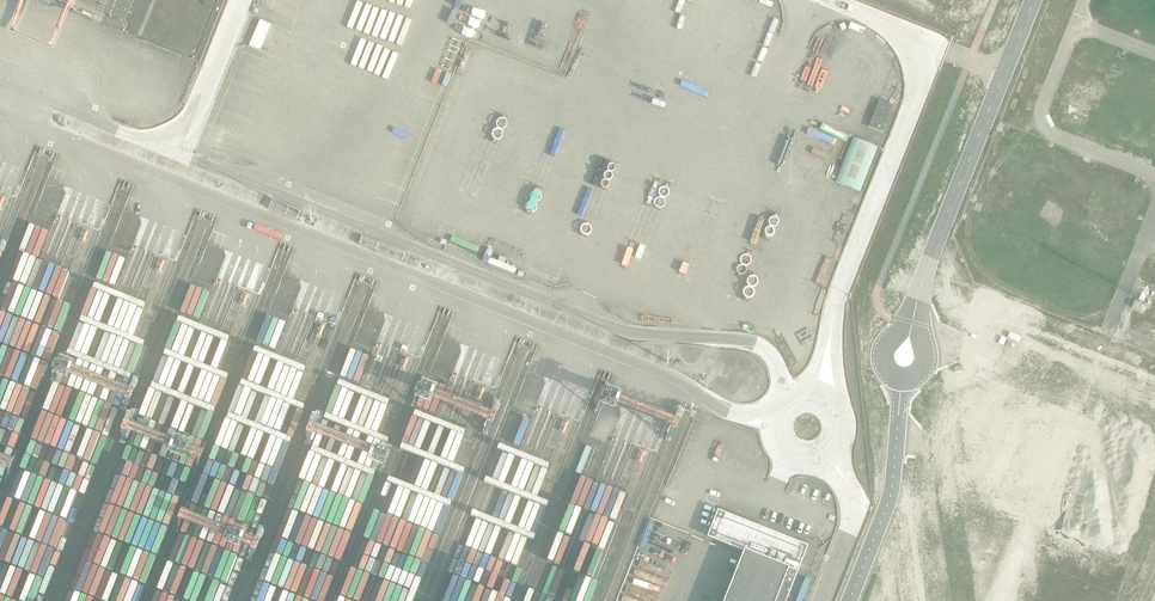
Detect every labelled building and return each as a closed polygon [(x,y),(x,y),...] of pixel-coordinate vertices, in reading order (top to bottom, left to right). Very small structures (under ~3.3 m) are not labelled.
[(882,133),(893,105),(879,99),(869,127),(882,133)] [(859,191),(877,147),(851,137),(833,181),(859,191)] [(268,208),(297,220),(300,211),(272,199),(268,208)] [(965,334),(955,359),(982,370),(992,345),(965,334)] [(1010,470),(1014,456),(1009,454),(1005,469),(1010,470)] [(1095,513),(1101,496),(1045,475),(1039,492),(1095,513)] [(978,501),(1002,508),(1005,497),(982,490),(978,501)] [(724,600),(789,600),(799,576),(795,575),(806,549),(759,530),(760,528),(719,513),(709,539),(743,553),(724,600)]
